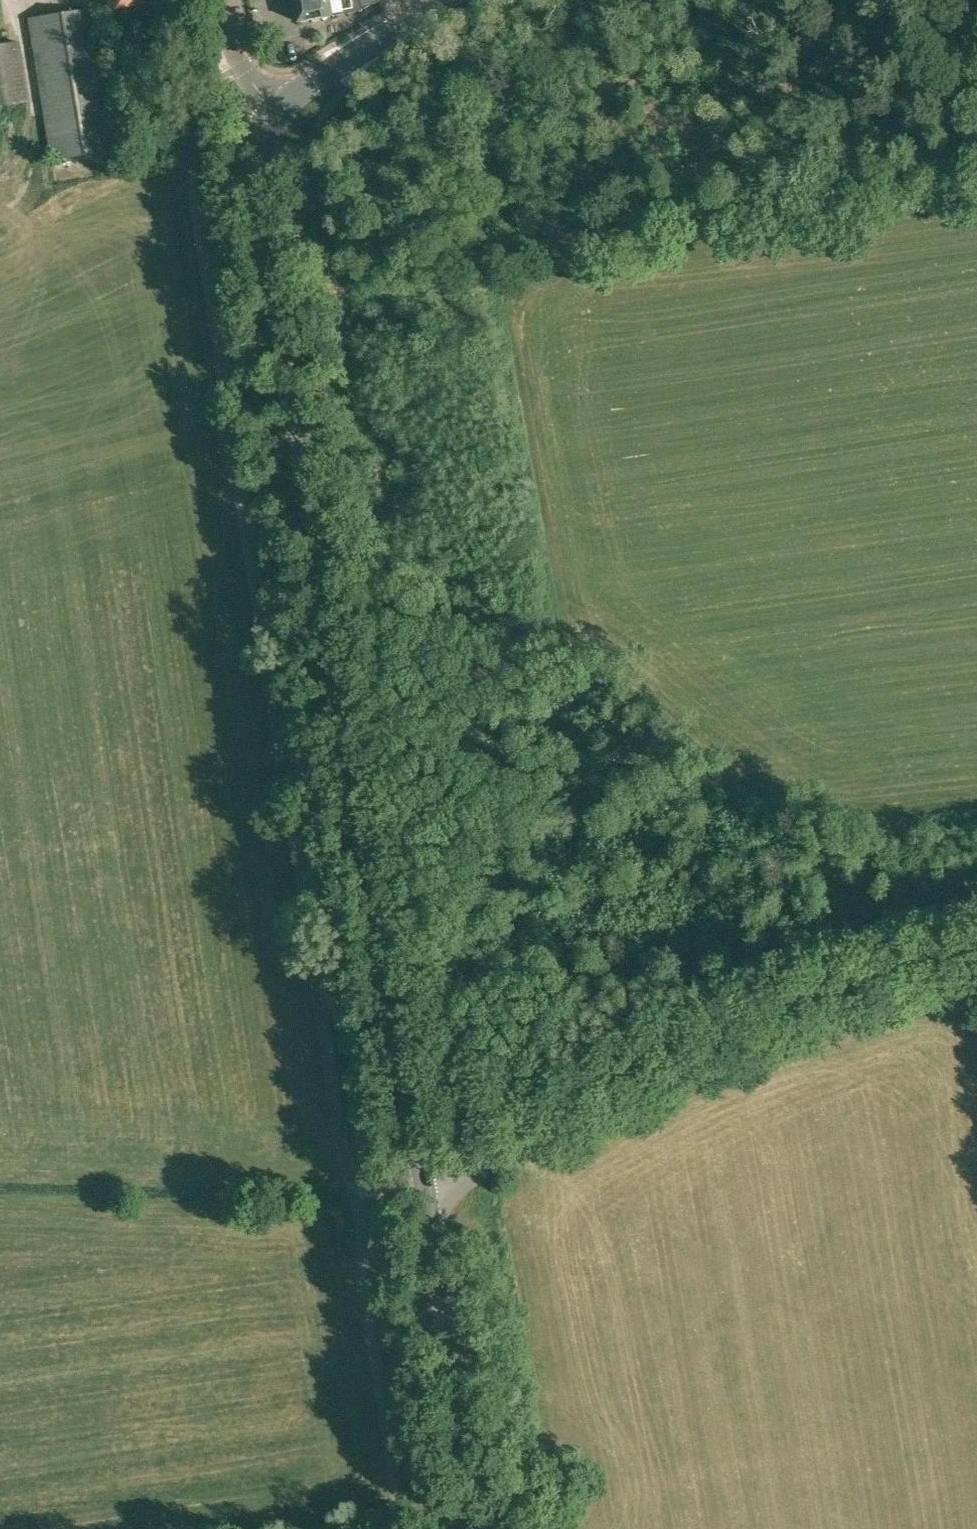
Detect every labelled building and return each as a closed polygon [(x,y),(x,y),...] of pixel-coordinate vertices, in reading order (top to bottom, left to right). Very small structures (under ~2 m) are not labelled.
[(108,9),(143,3),(143,0),(106,0),(108,9)] [(299,22),(334,15),(334,14),(362,9),(380,0),(295,0),(299,22)] [(119,149),(94,8),(26,18),(50,161),(119,149)] [(27,102),(17,41),(0,44),(0,106),(27,102)]
